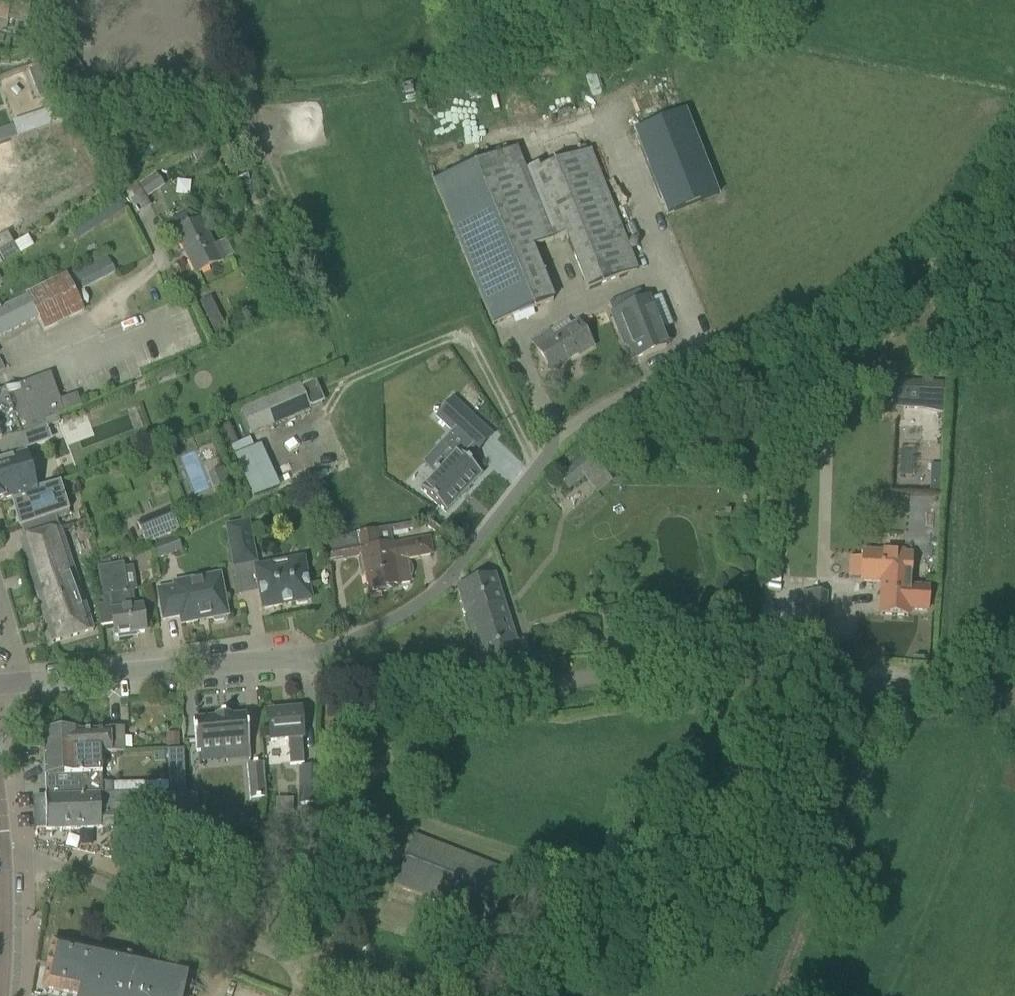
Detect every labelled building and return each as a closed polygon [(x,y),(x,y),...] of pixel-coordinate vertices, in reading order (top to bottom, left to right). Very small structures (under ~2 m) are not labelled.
[(8,20),(12,0),(0,0),(0,18),(8,20)] [(686,111),(634,132),(666,215),(719,194),(686,111)] [(37,129),(34,116),(0,125),(0,160),(15,156),(10,136),(37,129)] [(526,174),(476,194),(465,166),(435,178),(492,325),(552,301),(531,248),(565,234),(587,290),(637,270),(589,149),(539,170),(538,165),(525,170),(526,174)] [(156,173),(138,185),(146,198),(165,186),(156,173)] [(138,185),(137,182),(125,189),(140,213),(151,206),(146,198),(138,185)] [(76,242),(127,208),(118,195),(68,228),(76,242)] [(196,273),(214,265),(224,260),(216,244),(212,246),(200,220),(190,225),(185,214),(182,216),(164,224),(169,236),(176,233),(186,252),(186,251),(190,257),(189,258),(196,272),(195,273),(196,273)] [(12,228),(7,219),(0,223),(0,235),(12,228)] [(13,244),(7,233),(0,237),(0,252),(13,244)] [(83,310),(75,293),(115,272),(106,254),(66,276),(0,309),(0,337),(37,318),(43,330),(83,310)] [(639,291),(610,303),(613,312),(611,313),(620,335),(624,333),(634,359),(666,346),(660,331),(673,326),(661,296),(648,301),(647,299),(642,301),(639,291)] [(548,332),(533,342),(551,370),(578,353),(579,355),(593,347),(577,323),(552,339),(548,332)] [(66,413),(81,407),(76,395),(60,401),(50,374),(0,392),(0,443),(20,436),(45,427),(43,422),(57,417),(65,414),(65,413),(66,413)] [(251,433),(309,408),(300,386),(241,411),(251,433)] [(894,388),(893,408),(921,410),(943,415),(943,391),(894,388)] [(454,454),(421,489),(446,512),(482,474),(463,456),(472,447),(461,436),(476,419),(453,398),(436,415),(453,430),(442,442),(454,454)] [(280,477),(334,454),(314,408),(260,432),(280,477)] [(59,422),(57,417),(43,422),(45,427),(59,422)] [(273,488),(251,436),(235,443),(227,426),(224,427),(254,496),(273,488)] [(26,456),(18,458),(15,447),(24,444),(20,436),(0,443),(0,500),(11,497),(20,528),(39,522),(69,511),(60,482),(35,489),(26,456)] [(598,464),(588,452),(557,478),(567,490),(598,464)] [(146,545),(179,531),(169,509),(137,523),(146,545)] [(234,566),(255,562),(248,522),(226,526),(234,566)] [(431,554),(429,538),(393,545),(393,544),(392,544),(390,527),(376,530),(354,534),(351,534),(347,535),(340,538),(333,542),(328,547),(323,554),(356,547),(357,552),(361,551),(369,594),(392,590),(391,585),(400,584),(400,583),(410,581),(409,579),(411,575),(412,572),(412,567),(410,564),(406,562),(406,559),(431,554)] [(93,631),(87,611),(59,528),(20,540),(51,643),(93,631)] [(157,560),(183,550),(178,537),(152,547),(157,560)] [(862,579),(862,581),(882,582),(880,615),(909,616),(910,610),(928,611),(930,588),(909,587),(911,555),(864,552),(863,558),(862,579)] [(309,600),(311,600),(303,558),(255,568),(262,609),(282,605),(282,603),(290,602),(291,604),(295,603),(297,605),(307,603),(309,600)] [(124,564),(111,565),(109,559),(101,562),(102,566),(98,567),(102,596),(104,605),(97,606),(100,627),(113,625),(115,636),(117,636),(118,639),(130,637),(129,634),(145,632),(141,607),(135,607),(132,591),(128,592),(124,564)] [(224,616),(228,616),(220,574),(173,583),(173,586),(157,589),(163,620),(179,617),(181,625),(197,622),(197,619),(208,617),(208,619),(211,619),(213,622),(223,620),(224,616)] [(457,585),(470,627),(508,615),(494,574),(457,585)] [(822,643),(824,630),(825,610),(826,594),(804,592),(803,608),(802,628),(800,641),(822,643)] [(516,641),(508,615),(470,627),(483,669),(529,654),(524,638),(516,641)] [(302,738),(302,730),(300,710),(268,713),(270,741),(287,739),(290,765),(304,764),(302,738)] [(249,747),(246,715),(229,716),(229,715),(215,716),(215,718),(193,720),(196,753),(249,747)] [(43,732),(43,745),(60,744),(60,747),(71,747),(72,751),(83,750),(83,754),(110,752),(124,752),(123,728),(109,729),(109,730),(78,732),(78,730),(43,732)] [(102,784),(101,753),(83,754),(83,750),(72,751),(71,747),(60,747),(60,744),(43,745),(45,796),(103,795),(102,784)] [(180,749),(167,750),(168,782),(151,783),(151,800),(164,800),(164,805),(182,805),(180,749)] [(265,798),(262,764),(247,765),(250,800),(265,798)] [(300,768),(300,806),(306,806),(321,806),(323,806),(323,768),(300,768)] [(111,805),(114,805),(137,805),(137,793),(121,794),(103,795),(99,795),(45,796),(46,830),(113,828),(112,812),(111,812),(111,805)] [(321,806),(306,806),(306,819),(321,819),(321,806)] [(519,876),(414,835),(395,884),(499,924),(519,876)] [(188,970),(52,941),(42,988),(44,989),(44,988),(78,995),(182,995),(188,970)]
